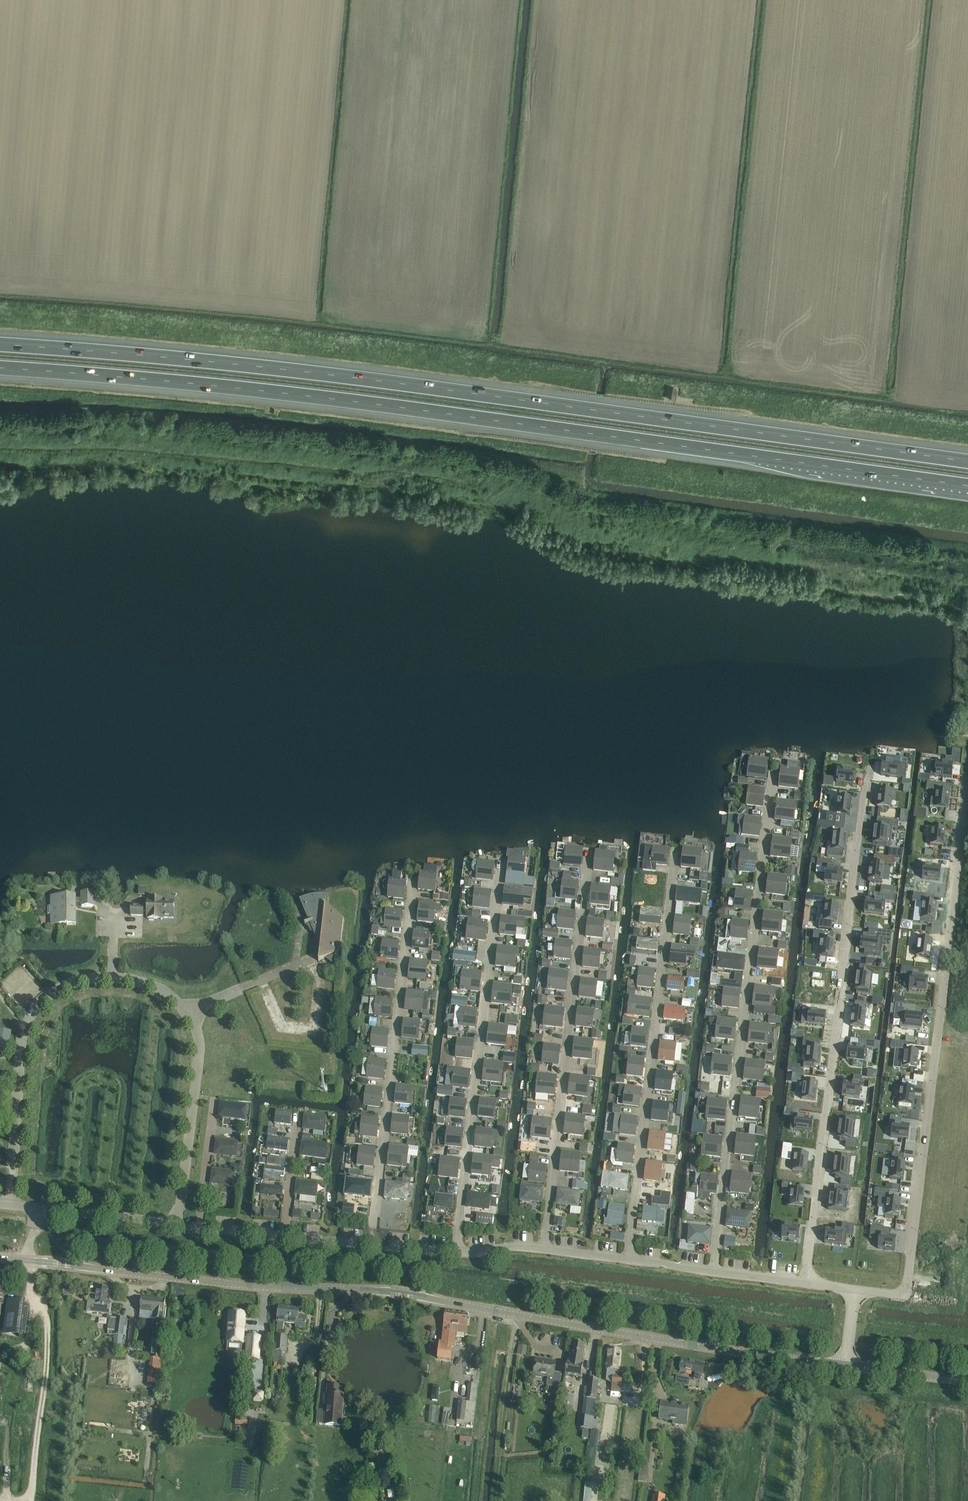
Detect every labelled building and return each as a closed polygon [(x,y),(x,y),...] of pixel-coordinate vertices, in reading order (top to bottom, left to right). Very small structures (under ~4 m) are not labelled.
[(744,752),(743,760),(749,761),(747,777),(766,779),(768,760),(750,758),(750,753),(744,752)] [(882,761),(881,775),(905,778),(907,764),(899,763),(900,757),(886,755),(886,761),(882,761)] [(932,761),(930,775),(952,777),(953,763),(932,761)] [(781,768),(779,787),(797,789),(799,770),(798,770),(799,763),(788,762),(788,768),(781,768)] [(838,768),(836,782),(854,784),(855,770),(838,768)] [(824,777),(824,785),(833,785),(833,778),(824,777)] [(927,782),(926,789),(932,790),(930,807),(948,809),(950,792),(948,791),(949,784),(927,782)] [(749,788),(747,805),(762,807),(764,789),(749,788)] [(879,789),(877,806),(891,808),(893,790),(879,789)] [(819,812),(817,826),(821,827),(832,829),(834,827),(844,828),(845,815),(850,815),(852,798),(838,796),(836,814),(819,812)] [(777,800),(775,819),(781,820),(780,826),(792,828),(793,822),(795,803),(777,800)] [(739,816),(738,825),(740,825),(739,834),(743,835),(759,836),(761,819),(745,817),(739,816)] [(875,825),(872,843),(890,845),(892,828),(898,829),(899,821),(877,819),(877,826),(875,825)] [(932,827),(930,844),(944,846),(944,844),(946,844),(947,839),(945,838),(946,829),(932,827)] [(828,848),(827,856),(843,858),(843,851),(845,852),(848,834),(832,832),(830,849),(828,848)] [(730,837),(729,844),(737,845),(743,845),(743,838),(730,837)] [(773,838),(771,857),(789,859),(791,840),(773,838)] [(596,851),(594,870),(612,872),(614,853),(607,852),(608,847),(607,847),(606,846),(602,846),(601,847),(600,847),(599,852),(596,851)] [(566,847),(564,865),(580,867),(582,849),(566,847)] [(654,847),(652,864),(655,864),(667,866),(669,848),(657,847),(654,847)] [(683,848),(681,867),(699,869),(701,850),(683,848)] [(510,856),(507,873),(523,875),(525,857),(523,857),(523,852),(522,851),(515,850),(513,851),(513,856),(510,856)] [(735,853),(733,870),(739,871),(754,873),(756,855),(741,854),(735,853)] [(870,862),(868,881),(882,883),(884,864),(894,865),(895,858),(874,856),(873,862),(870,862)] [(817,859),(816,867),(826,868),(824,881),(842,883),(843,869),(840,869),(830,867),(830,860),(817,859)] [(473,865),(473,867),(473,869),(473,870),(474,872),(477,872),(477,879),(492,881),(494,863),(479,862),(476,861),(474,863),(473,865)] [(550,862),(549,870),(559,871),(560,863),(550,862)] [(924,864),(922,878),(939,880),(941,866),(924,864)] [(788,866),(787,875),(795,876),(796,867),(788,866)] [(420,872),(419,889),(428,891),(434,891),(436,874),(430,873),(420,872)] [(390,880),(388,897),(394,898),(404,899),(405,881),(401,881),(401,873),(392,873),(392,880),(390,880)] [(700,874),(699,882),(700,882),(701,882),(707,883),(708,876),(708,875),(700,874)] [(611,878),(611,885),(619,886),(623,886),(624,875),(619,875),(619,879),(611,878)] [(768,875),(766,894),(784,896),(787,877),(768,875)] [(723,879),(722,886),(733,887),(734,880),(726,879),(723,879)] [(563,881),(561,899),(576,900),(578,883),(563,881)] [(592,885),(590,904),(608,906),(610,887),(592,885)] [(505,887),(503,905),(518,907),(521,889),(505,887)] [(678,887),(676,902),(686,904),(699,905),(701,890),(688,889),(678,887)] [(475,890),(473,907),(489,909),(491,891),(475,890)] [(730,899),(729,906),(734,907),(734,908),(750,910),(752,893),(736,891),(735,900),(730,899)] [(52,906),(48,906),(48,914),(52,914),(52,924),(67,924),(67,922),(75,922),(75,903),(82,903),(82,907),(94,906),(94,893),(82,893),(82,899),(75,900),(75,898),(65,898),(52,898),(52,906)] [(866,899),(864,913),(884,915),(886,902),(894,903),(895,896),(874,893),(873,900),(866,899)] [(914,893),(913,901),(923,903),(920,923),(932,924),(932,920),(934,920),(937,903),(933,902),(933,896),(914,893)] [(376,896),(376,904),(382,905),(388,906),(392,906),(392,901),(388,901),(388,900),(383,900),(383,897),(376,896)] [(306,899),(300,902),(300,903),(302,902),(311,922),(305,925),(309,924),(312,931),(311,931),(311,932),(315,930),(321,944),(319,961),(340,952),(344,919),(326,905),(327,898),(328,898),(329,898),(321,897),(314,898),(306,899)] [(131,914),(131,916),(143,916),(143,910),(147,910),(147,917),(148,917),(148,919),(162,919),(162,918),(173,918),(174,901),(163,901),(163,900),(148,899),(148,900),(147,900),(147,906),(131,906),(131,914)] [(420,903),(418,921),(428,922),(433,923),(435,905),(430,904),(420,903)] [(819,920),(818,928),(832,930),(833,922),(837,922),(839,905),(825,903),(823,920),(819,920)] [(708,917),(709,907),(702,907),(701,916),(708,917)] [(640,917),(640,922),(648,923),(648,918),(661,919),(662,911),(641,908),(640,917)] [(722,909),(721,916),(728,917),(735,918),(735,913),(728,912),(729,910),(722,909)] [(382,916),(381,925),(385,926),(385,927),(390,928),(400,929),(402,911),(392,910),(387,910),(386,917),(382,916)] [(559,911),(557,929),(573,930),(575,913),(559,911)] [(764,912),(762,931),(780,933),(782,914),(764,912)] [(675,916),(673,934),(689,936),(691,918),(675,916)] [(501,917),(500,935),(515,936),(523,937),(524,930),(523,930),(525,919),(517,919),(501,917)] [(588,919),(586,937),(602,939),(604,921),(588,919)] [(469,920),(467,939),(485,941),(487,922),(469,920)] [(733,920),(731,938),(746,940),(748,922),(733,920)] [(434,924),(434,931),(444,932),(444,925),(434,924)] [(861,935),(860,949),(864,950),(864,954),(881,956),(883,939),(891,940),(892,932),(869,929),(868,936),(861,935)] [(414,931),(413,948),(420,949),(422,950),(428,950),(430,932),(424,932),(414,931)] [(814,931),(813,939),(821,940),(819,956),(833,958),(835,941),(833,940),(834,933),(814,931)] [(918,938),(916,956),(930,958),(932,940),(918,938)] [(638,940),(637,948),(657,950),(658,942),(638,940)] [(383,941),(381,958),(386,958),(387,959),(397,960),(398,942),(389,941),(383,941)] [(556,941),(554,958),(570,960),(572,942),(556,941)] [(718,943),(717,953),(727,954),(728,944),(718,943)] [(672,946),(670,964),(685,966),(686,960),(695,961),(697,949),(688,948),(672,946)] [(498,947),(496,966),(504,967),(503,972),(515,973),(516,968),(514,968),(516,949),(498,947)] [(585,949),(583,967),(598,969),(600,951),(585,949)] [(759,949),(757,968),(776,970),(778,951),(759,949)] [(454,951),(453,961),(455,961),(463,962),(464,952),(454,951)] [(719,954),(718,968),(743,970),(744,957),(719,954)] [(375,965),(375,966),(385,967),(386,958),(381,958),(376,957),(376,961),(375,962),(375,965)] [(411,960),(409,978),(419,979),(425,980),(427,962),(421,962),(411,960)] [(857,972),(855,989),(857,990),(856,994),(870,995),(873,974),(864,973),(865,966),(860,965),(859,972),(857,972)] [(901,967),(900,974),(910,975),(909,989),(926,991),(928,977),(912,975),(913,968),(901,967)] [(639,969),(637,987),(653,988),(655,970),(639,969)] [(380,970),(378,988),(383,988),(393,989),(395,972),(385,971),(380,970)] [(550,970),(548,989),(566,991),(568,972),(550,970)] [(463,971),(461,990),(479,992),(481,973),(463,971)] [(712,974),(710,985),(720,986),(720,980),(717,979),(718,975),(712,974)] [(813,975),(811,989),(829,991),(830,977),(813,975)] [(668,977),(667,989),(683,991),(684,979),(668,977)] [(581,979),(579,997),(595,999),(595,997),(601,998),(603,984),(597,983),(597,981),(581,979)] [(720,980),(720,986),(733,988),(734,981),(720,980)] [(494,984),(492,1003),(510,1005),(512,986),(494,984)] [(514,985),(513,993),(521,994),(522,986),(514,985)] [(755,986),(752,1005),(754,1006),(753,1014),(775,1016),(776,1008),(771,1008),(772,996),(773,989),(755,986)] [(724,989),(722,1007),(738,1009),(740,991),(724,989)] [(773,989),(772,996),(780,997),(781,990),(773,989)] [(429,991),(428,998),(436,999),(437,992),(432,991),(429,991)] [(408,992),(406,1009),(416,1010),(422,1011),(427,1011),(428,994),(423,994),(423,993),(418,993),(408,992)] [(636,998),(633,1016),(649,1018),(651,1000),(636,998)] [(377,999),(375,1016),(380,1017),(390,1018),(392,1000),(382,999),(377,999)] [(852,1009),(850,1026),(864,1028),(867,1003),(855,1002),(854,1009),(852,1009)] [(895,1004),(893,1019),(901,1019),(900,1028),(920,1030),(920,1028),(922,1028),(923,1014),(911,1013),(912,1006),(895,1004)] [(546,1007),(544,1026),(562,1028),(564,1009),(546,1007)] [(665,1007),(663,1019),(683,1021),(684,1009),(665,1007)] [(455,1008),(454,1021),(460,1022),(459,1026),(475,1028),(477,1010),(461,1008),(455,1008)] [(578,1009),(576,1026),(591,1028),(593,1011),(578,1009)] [(803,1009),(801,1023),(825,1026),(826,1012),(803,1009)] [(505,1015),(505,1023),(517,1024),(517,1017),(505,1015)] [(718,1019),(716,1038),(734,1040),(736,1021),(718,1019)] [(404,1020),(402,1038),(418,1040),(420,1022),(404,1020)] [(750,1024),(748,1043),(767,1045),(769,1026),(750,1024)] [(489,1025),(487,1044),(505,1046),(508,1027),(489,1025)] [(362,1026),(361,1037),(370,1037),(371,1027),(362,1026)] [(632,1028),(630,1046),(646,1048),(648,1030),(632,1028)] [(373,1029),(371,1046),(377,1047),(386,1048),(388,1031),(379,1030),(373,1029)] [(803,1038),(802,1046),(806,1047),(803,1067),(813,1068),(814,1064),(820,1065),(822,1048),(812,1046),(813,1039),(803,1038)] [(575,1039),(573,1058),(591,1060),(593,1041),(575,1039)] [(848,1045),(846,1059),(866,1061),(867,1048),(874,1049),(875,1041),(859,1039),(858,1046),(848,1045)] [(458,1040),(456,1057),(471,1059),(473,1041),(458,1040)] [(891,1041),(890,1049),(896,1049),(894,1068),(900,1069),(908,1070),(909,1068),(917,1069),(917,1067),(919,1067),(920,1061),(918,1061),(919,1051),(906,1050),(907,1043),(905,1043),(891,1041)] [(660,1043),(658,1060),(674,1062),(676,1044),(660,1043)] [(544,1045),(542,1063),(558,1064),(560,1047),(544,1045)] [(504,1053),(503,1062),(512,1063),(514,1054),(504,1053)] [(766,1053),(765,1061),(773,1062),(774,1054),(766,1053)] [(714,1056),(711,1075),(730,1077),(732,1058),(714,1056)] [(629,1058),(627,1075),(642,1077),(645,1060),(629,1058)] [(370,1060),(368,1077),(373,1078),(383,1079),(385,1062),(375,1061),(370,1060)] [(746,1060),(744,1079),(762,1082),(764,1063),(746,1060)] [(485,1062),(482,1081),(501,1083),(503,1064),(485,1062)] [(446,1077),(445,1086),(452,1087),(468,1089),(470,1071),(454,1069),(447,1068),(446,1077)] [(868,1070),(867,1078),(876,1079),(877,1071),(868,1070)] [(657,1072),(655,1090),(671,1092),(673,1074),(657,1072)] [(804,1081),(805,1074),(792,1073),(792,1080),(791,1083),(797,1083),(798,1080),(804,1081)] [(538,1075),(536,1094),(555,1096),(557,1077),(538,1075)] [(571,1076),(568,1095),(587,1097),(589,1078),(571,1076)] [(844,1082),(842,1096),(859,1098),(862,1077),(854,1076),(853,1083),(844,1082)] [(802,1091),(802,1099),(815,1100),(818,1083),(804,1081),(802,1091)] [(397,1085),(395,1103),(411,1105),(413,1087),(397,1085)] [(438,1087),(437,1095),(446,1096),(447,1089),(438,1087)] [(626,1087),(624,1104),(639,1106),(641,1089),(626,1087)] [(900,1087),(898,1108),(912,1110),(914,1088),(900,1087)] [(367,1088),(365,1106),(370,1106),(380,1107),(382,1090),(372,1089),(367,1088)] [(757,1089),(756,1098),(770,1100),(771,1091),(769,1090),(757,1089)] [(741,1098),(739,1117),(758,1119),(760,1100),(741,1098)] [(451,1099),(449,1117),(464,1118),(466,1101),(451,1099)] [(480,1099),(478,1117),(494,1119),(496,1101),(480,1099)] [(708,1099),(706,1118),(725,1121),(727,1102),(716,1100),(708,1099)] [(653,1102),(651,1120),(667,1122),(669,1104),(653,1102)] [(221,1103),(219,1117),(229,1118),(245,1119),(246,1110),(247,1110),(247,1105),(242,1105),(242,1106),(231,1104),(221,1103)] [(583,1104),(582,1114),(590,1115),(591,1105),(583,1104)] [(276,1111),(275,1123),(280,1124),(290,1125),(292,1113),(282,1112),(276,1111)] [(693,1119),(691,1133),(705,1135),(707,1123),(697,1122),(698,1115),(694,1114),(693,1119)] [(566,1115),(564,1134),(582,1136),(585,1117),(566,1115)] [(305,1116),(304,1129),(314,1130),(324,1131),(325,1122),(326,1122),(327,1117),(322,1117),(315,1117),(305,1116)] [(393,1116),(391,1133),(407,1135),(409,1117),(393,1116)] [(615,1116),(613,1126),(620,1126),(620,1134),(635,1136),(637,1118),(622,1117),(615,1116)] [(792,1116),(790,1130),(811,1132),(813,1119),(792,1116)] [(890,1116),(889,1126),(892,1126),(890,1137),(908,1139),(910,1125),(901,1124),(902,1117),(890,1116)] [(839,1121),(837,1138),(840,1138),(839,1141),(846,1142),(845,1147),(856,1148),(857,1139),(853,1139),(856,1118),(845,1117),(845,1121),(839,1121)] [(356,1124),(355,1132),(361,1133),(361,1136),(366,1136),(376,1137),(378,1120),(366,1119),(363,1118),(362,1125),(356,1124)] [(533,1118),(531,1137),(550,1139),(552,1120),(533,1118)] [(447,1128),(445,1146),(461,1148),(463,1130),(447,1128)] [(477,1129),(475,1147),(490,1148),(492,1131),(477,1129)] [(650,1132),(648,1150),(664,1152),(666,1134),(650,1132)] [(737,1135),(735,1154),(753,1156),(755,1137),(737,1135)] [(704,1136),(702,1155),(720,1158),(722,1138),(704,1136)] [(269,1137),(268,1149),(277,1151),(287,1152),(289,1140),(279,1139),(269,1137)] [(217,1141),(215,1154),(232,1156),(232,1157),(236,1157),(237,1153),(236,1153),(237,1143),(217,1141)] [(302,1142),(301,1156),(311,1157),(326,1159),(327,1145),(312,1143),(302,1142)] [(618,1145),(616,1163),(632,1164),(634,1147),(618,1145)] [(390,1147),(388,1166),(406,1168),(407,1157),(417,1158),(418,1148),(408,1147),(408,1149),(390,1147)] [(360,1148),(358,1166),(373,1167),(375,1150),(360,1148)] [(494,1149),(493,1157),(502,1158),(503,1150),(494,1149)] [(562,1152),(560,1171),(578,1173),(580,1154),(562,1152)] [(795,1153),(792,1170),(806,1172),(809,1154),(795,1153)] [(835,1157),(832,1175),(835,1175),(835,1178),(841,1179),(840,1184),(852,1185),(853,1177),(849,1176),(851,1155),(841,1154),(840,1158),(835,1157)] [(892,1154),(889,1178),(903,1180),(905,1162),(903,1162),(904,1155),(892,1154)] [(474,1155),(472,1174),(490,1176),(491,1169),(499,1170),(500,1158),(492,1157),(474,1155)] [(267,1165),(274,1166),(275,1158),(268,1157),(267,1165)] [(441,1158),(439,1177),(457,1179),(460,1160),(441,1158)] [(646,1162),(644,1179),(654,1181),(660,1181),(662,1164),(656,1163),(646,1162)] [(311,1174),(310,1180),(322,1181),(324,1166),(318,1165),(317,1175),(311,1174)] [(531,1165),(529,1182),(544,1184),(546,1166),(531,1165)] [(265,1169),(264,1170),(265,1172),(265,1174),(274,1175),(281,1176),(284,1177),(285,1169),(275,1168),(266,1167),(265,1169)] [(213,1170),(211,1183),(221,1185),(228,1185),(228,1186),(233,1187),(233,1182),(232,1182),(234,1173),(223,1171),(213,1170)] [(604,1173),(602,1187),(608,1188),(617,1189),(627,1191),(628,1176),(619,1175),(610,1174),(604,1173)] [(732,1173),(730,1192),(748,1194),(751,1175),(732,1173)] [(696,1175),(695,1185),(701,1185),(700,1192),(699,1199),(709,1201),(710,1194),(716,1194),(717,1177),(702,1175),(696,1175)] [(349,1179),(348,1195),(370,1197),(371,1181),(349,1179)] [(297,1181),(296,1195),(306,1196),(316,1197),(318,1184),(307,1182),(297,1181)] [(386,1183),(384,1198),(406,1201),(408,1185),(386,1183)] [(430,1185),(429,1193),(437,1193),(438,1186),(430,1185)] [(522,1185),(520,1201),(542,1203),(544,1188),(522,1185)] [(830,1192),(828,1209),(846,1211),(849,1187),(835,1185),(834,1192),(830,1192)] [(262,1186),(261,1193),(272,1195),(282,1196),(283,1188),(273,1187),(262,1186)] [(493,1186),(492,1194),(499,1195),(500,1188),(493,1186)] [(558,1189),(556,1205),(578,1207),(580,1192),(558,1189)] [(791,1189),(789,1206),(803,1208),(805,1190),(791,1189)] [(874,1196),(874,1197),(879,1197),(877,1208),(886,1209),(885,1217),(893,1218),(893,1216),(899,1217),(901,1199),(888,1198),(889,1191),(875,1189),(874,1196)] [(469,1194),(468,1207),(484,1209),(484,1210),(489,1211),(490,1206),(489,1206),(490,1196),(469,1194)] [(687,1194),(685,1212),(693,1213),(695,1195),(687,1194)] [(437,1195),(435,1207),(442,1208),(452,1209),(453,1197),(443,1196),(437,1195)] [(600,1202),(599,1210),(607,1211),(608,1203),(600,1202)] [(343,1204),(342,1213),(353,1214),(354,1205),(343,1204)] [(610,1204),(608,1219),(623,1221),(623,1217),(625,1206),(610,1204)] [(644,1207),(642,1221),(652,1222),(656,1223),(658,1208),(654,1208),(644,1207)] [(293,1210),(292,1217),(300,1218),(301,1210),(293,1210)] [(728,1211),(726,1226),(748,1229),(750,1213),(728,1211)] [(477,1213),(476,1223),(492,1225),(493,1215),(477,1213)] [(554,1218),(553,1226),(561,1227),(562,1219),(554,1218)] [(783,1224),(781,1238),(799,1240),(800,1226),(783,1224)] [(826,1229),(824,1242),(846,1245),(847,1236),(853,1237),(854,1225),(842,1224),(841,1230),(826,1229)] [(871,1226),(869,1239),(878,1240),(877,1248),(895,1250),(897,1236),(890,1236),(891,1229),(871,1226)] [(689,1227),(688,1242),(710,1244),(711,1229),(689,1227)] [(725,1237),(724,1247),(730,1247),(732,1238),(725,1237)] [(946,1285),(958,1286),(959,1278),(947,1276),(946,1285)] [(87,1311),(109,1314),(111,1302),(106,1302),(108,1288),(98,1287),(97,1295),(89,1294),(88,1304),(87,1311)] [(163,1322),(165,1311),(166,1301),(142,1298),(140,1312),(154,1313),(153,1321),(163,1322)] [(24,1306),(12,1304),(9,1333),(20,1335),(20,1333),(25,1334),(28,1308),(23,1308),(24,1306)] [(297,1328),(306,1329),(307,1317),(298,1316),(299,1309),(280,1307),(277,1330),(284,1331),(285,1323),(297,1325),(297,1328)] [(245,1314),(230,1313),(228,1342),(243,1343),(248,1343),(246,1359),(258,1360),(260,1338),(248,1337),(248,1339),(243,1338),(245,1314)] [(445,1313),(443,1330),(442,1339),(439,1339),(438,1356),(450,1357),(452,1343),(454,1344),(456,1331),(458,1332),(459,1326),(466,1327),(467,1316),(445,1313)] [(117,1318),(115,1335),(114,1345),(122,1346),(125,1319),(117,1318)] [(277,1337),(275,1362),(287,1363),(288,1338),(277,1337)] [(153,1339),(149,1373),(159,1374),(163,1340),(153,1339)] [(519,1351),(526,1352),(527,1344),(520,1343),(519,1351)] [(565,1376),(581,1378),(583,1366),(581,1365),(584,1345),(573,1343),(572,1352),(569,1351),(567,1363),(566,1371),(565,1376)] [(623,1391),(624,1385),(624,1378),(617,1377),(620,1350),(609,1349),(607,1368),(606,1376),(612,1377),(611,1390),(623,1391)] [(536,1360),(534,1375),(548,1377),(547,1386),(559,1388),(561,1374),(554,1373),(556,1363),(536,1360)] [(682,1360),(680,1371),(688,1373),(688,1371),(695,1373),(694,1380),(700,1381),(704,1365),(682,1360)] [(304,1365),(303,1373),(316,1374),(317,1365),(304,1365)] [(676,1376),(675,1384),(689,1387),(690,1379),(676,1376)] [(593,1430),(599,1380),(589,1379),(587,1392),(584,1392),(584,1398),(581,1428),(593,1430)] [(458,1402),(457,1422),(471,1423),(474,1384),(468,1383),(466,1402),(458,1402)] [(328,1387),(327,1411),(318,1411),(317,1424),(326,1425),(340,1426),(343,1396),(338,1396),(338,1395),(336,1394),(337,1387),(328,1387)] [(267,1404),(267,1393),(255,1393),(256,1404),(267,1404)] [(673,1424),(686,1426),(688,1407),(662,1404),(660,1419),(674,1421),(673,1424)] [(430,1421),(435,1422),(438,1407),(432,1406),(430,1421)] [(632,1413),(628,1437),(644,1439),(647,1415),(632,1413)] [(591,1430),(586,1469),(594,1471),(599,1431),(591,1430)]
